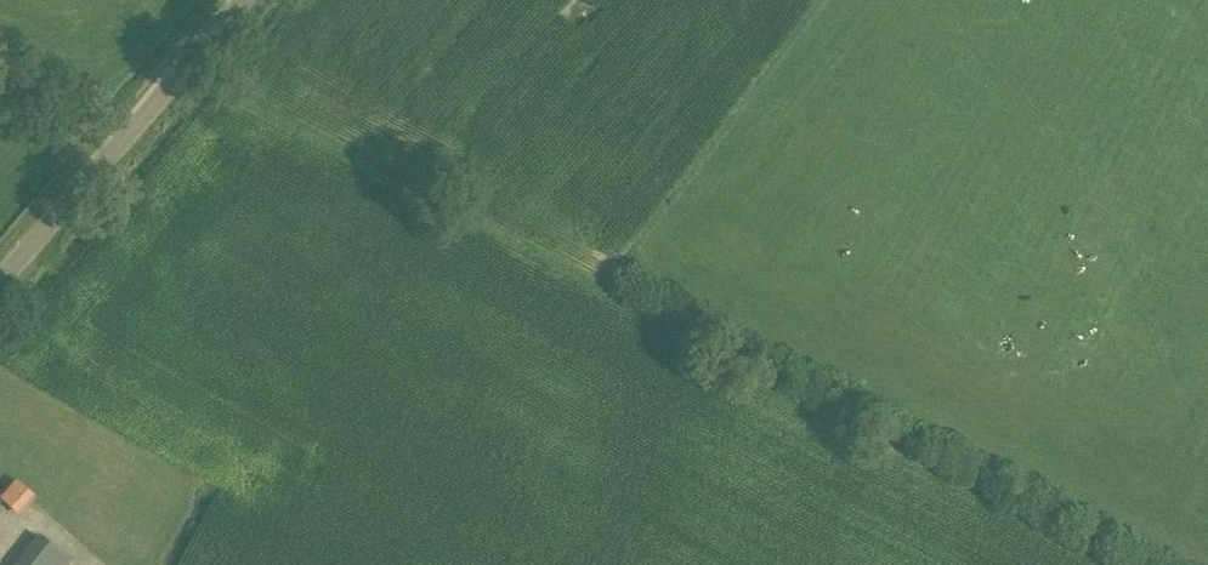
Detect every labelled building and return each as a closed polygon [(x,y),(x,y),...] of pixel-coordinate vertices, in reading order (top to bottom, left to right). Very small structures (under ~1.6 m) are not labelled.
[(20,476),(3,496),(22,511),(39,491),(20,476)] [(70,563),(38,536),(14,564),(68,564),(70,563)]
